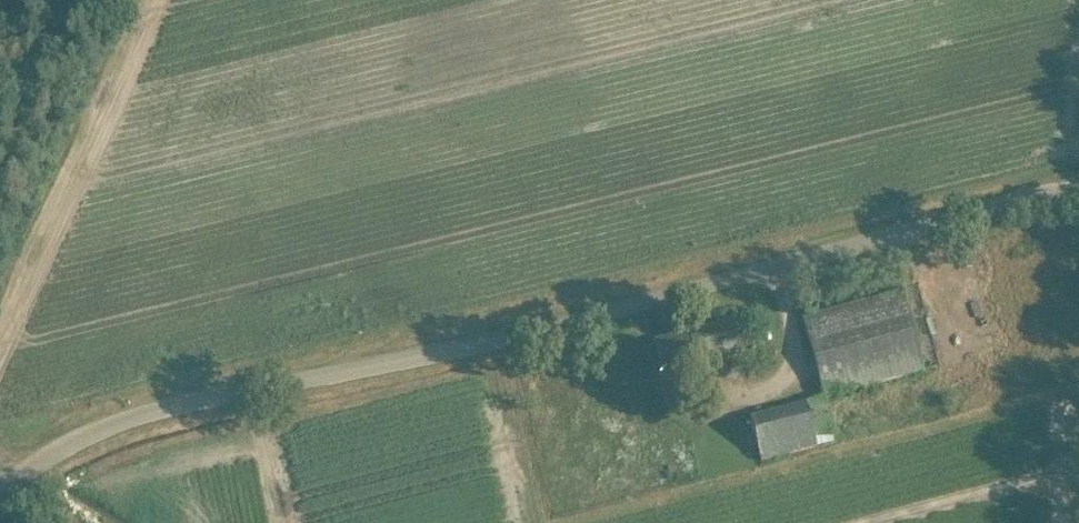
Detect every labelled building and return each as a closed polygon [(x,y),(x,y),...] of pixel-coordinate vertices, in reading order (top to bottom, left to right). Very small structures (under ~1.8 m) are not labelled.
[(902,292),(802,319),(808,341),(818,379),(824,399),(923,372),(902,292)] [(830,424),(823,400),(749,419),(760,462),(818,447),(816,438),(833,434),(830,424)]
